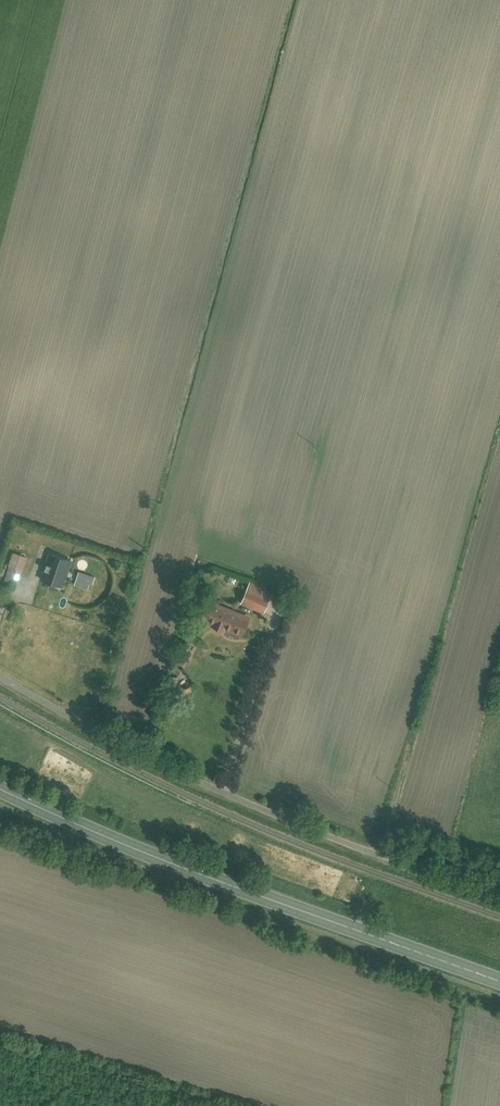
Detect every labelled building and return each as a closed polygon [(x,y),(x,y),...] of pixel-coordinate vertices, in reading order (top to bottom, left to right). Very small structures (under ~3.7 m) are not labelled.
[(11,554),(2,586),(19,591),(28,559),(11,554)] [(51,555),(42,581),(59,587),(68,561),(51,555)] [(249,583),(240,604),(263,614),(272,594),(249,583)] [(205,601),(197,621),(241,638),(249,618),(205,601)] [(173,692),(177,681),(168,678),(164,689),(173,692)]
